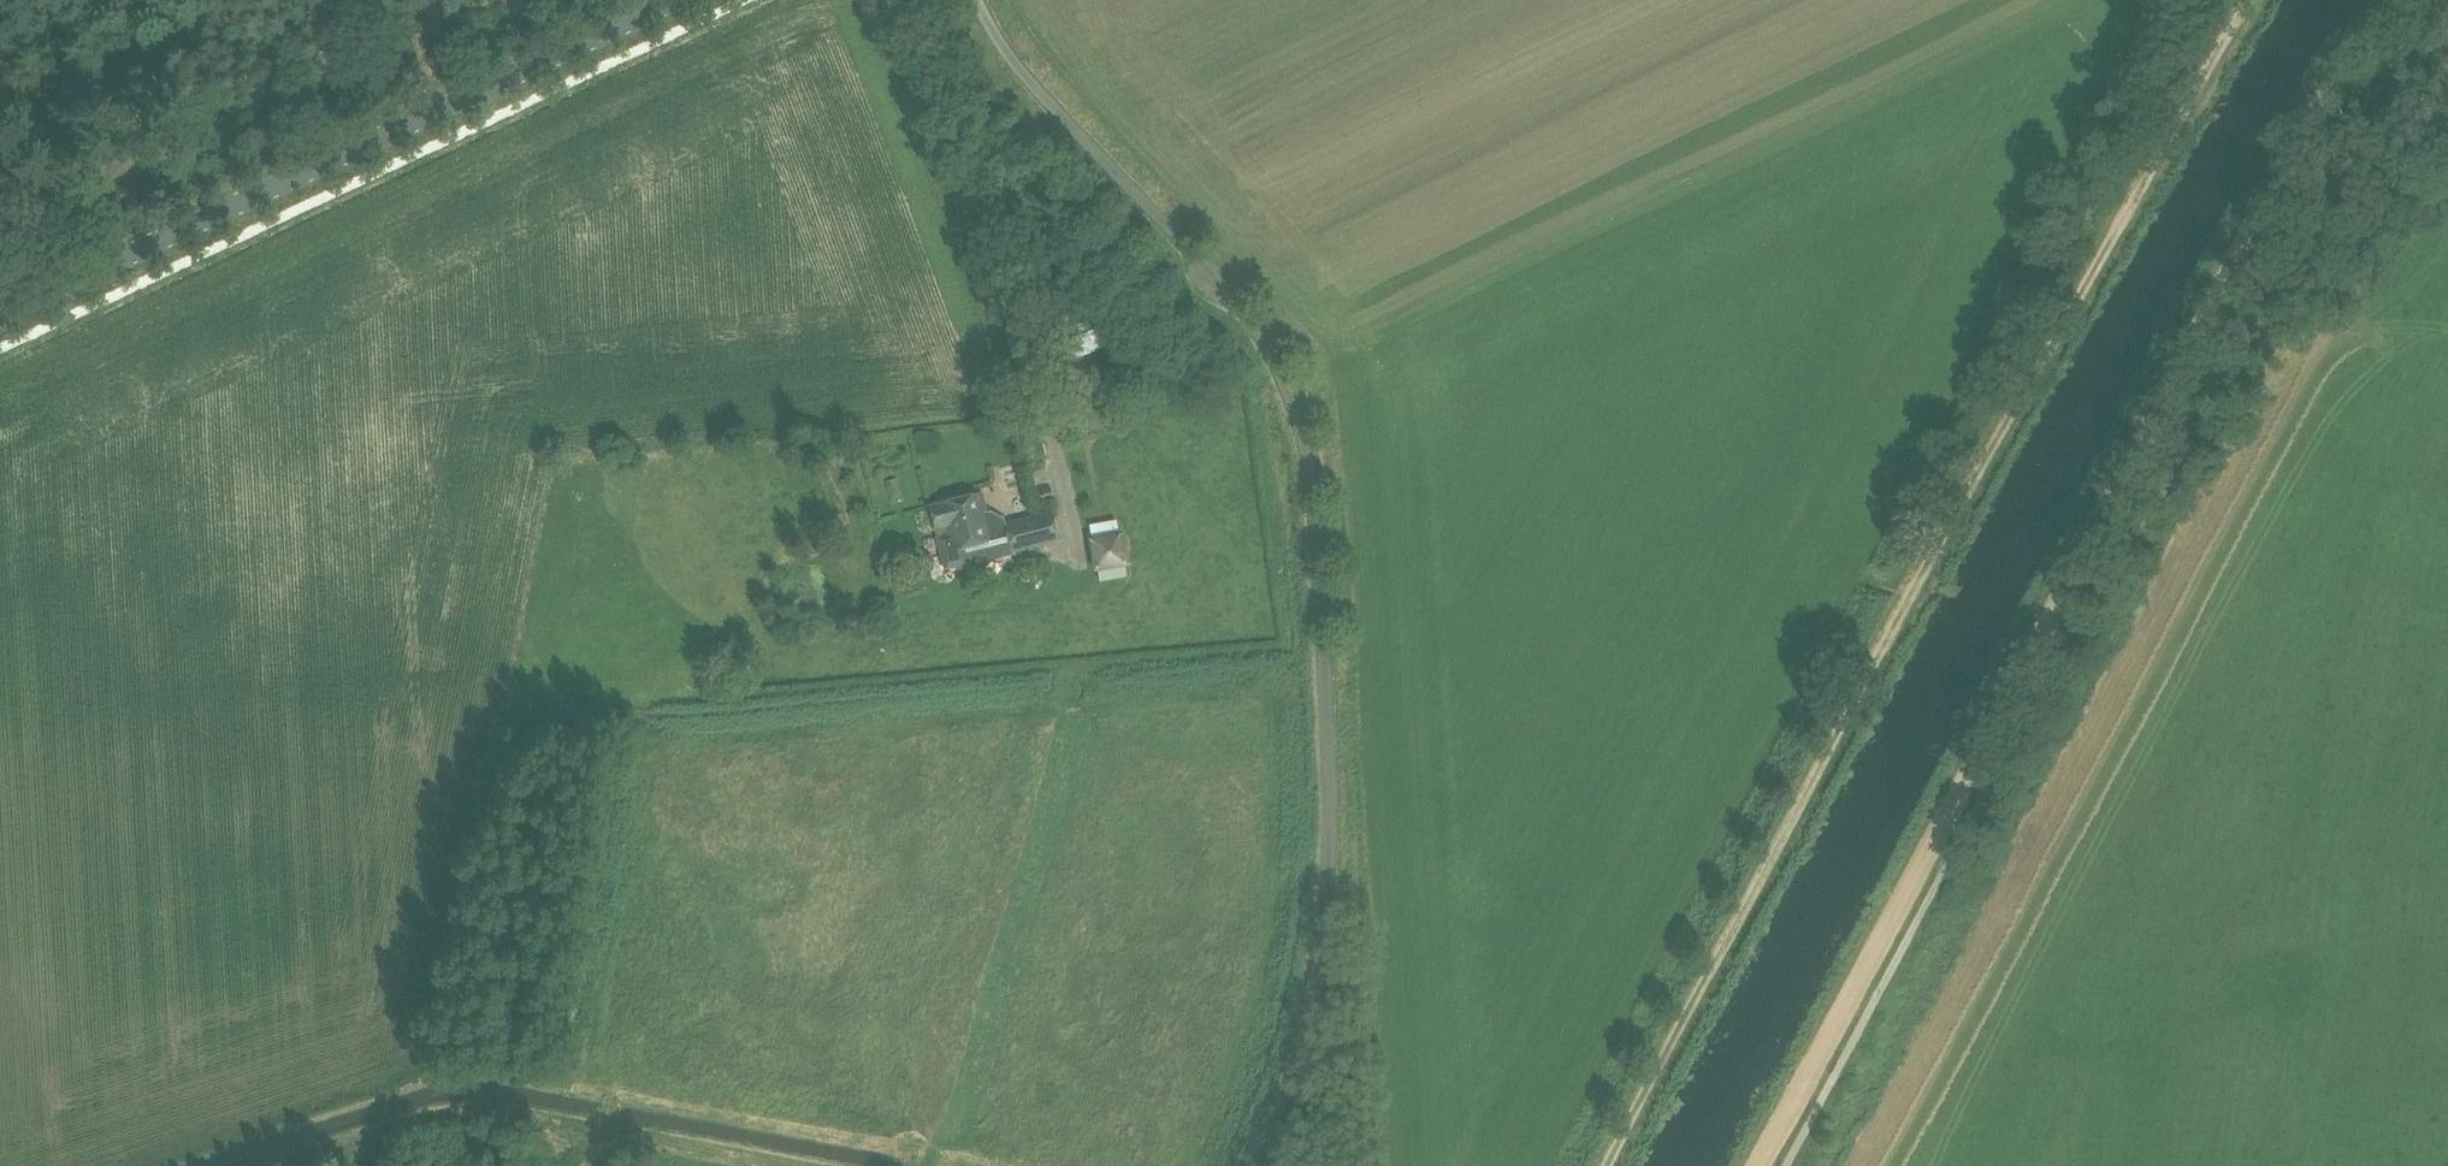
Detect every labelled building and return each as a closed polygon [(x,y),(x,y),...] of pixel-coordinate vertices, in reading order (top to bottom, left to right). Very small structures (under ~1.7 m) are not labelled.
[(1051,511),(1004,523),(987,512),(982,493),(930,506),(935,528),(945,526),(947,534),(937,537),(945,569),(967,563),(963,547),(1008,536),(1012,553),(1059,541),(1051,511)] [(1091,539),(1096,568),(1125,563),(1119,534),(1091,539)]
